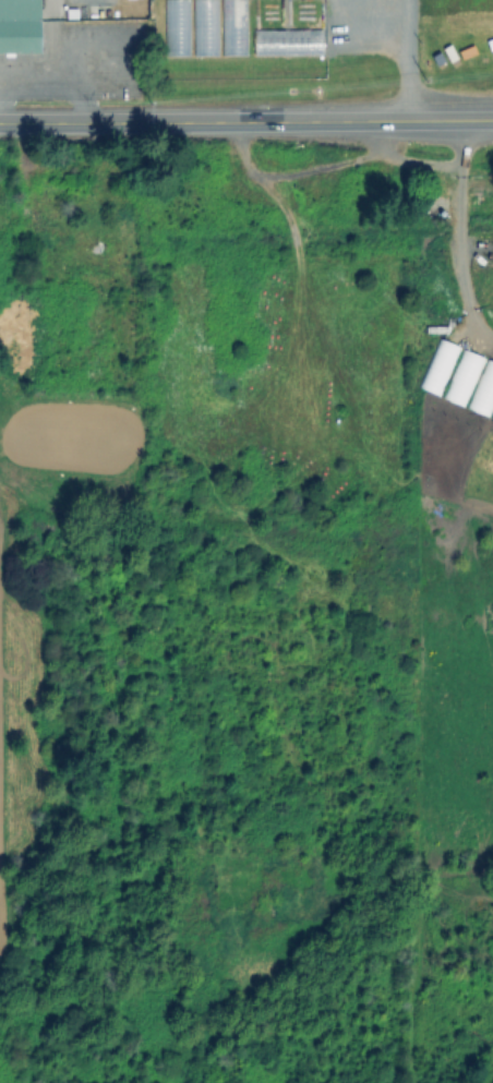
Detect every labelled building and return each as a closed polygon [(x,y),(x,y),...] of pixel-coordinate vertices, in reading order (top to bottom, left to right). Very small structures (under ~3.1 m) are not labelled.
[(41,53),(0,53),(0,0),(41,0),(41,53)] [(33,209),(33,224),(21,222),(21,208),(33,209)]
